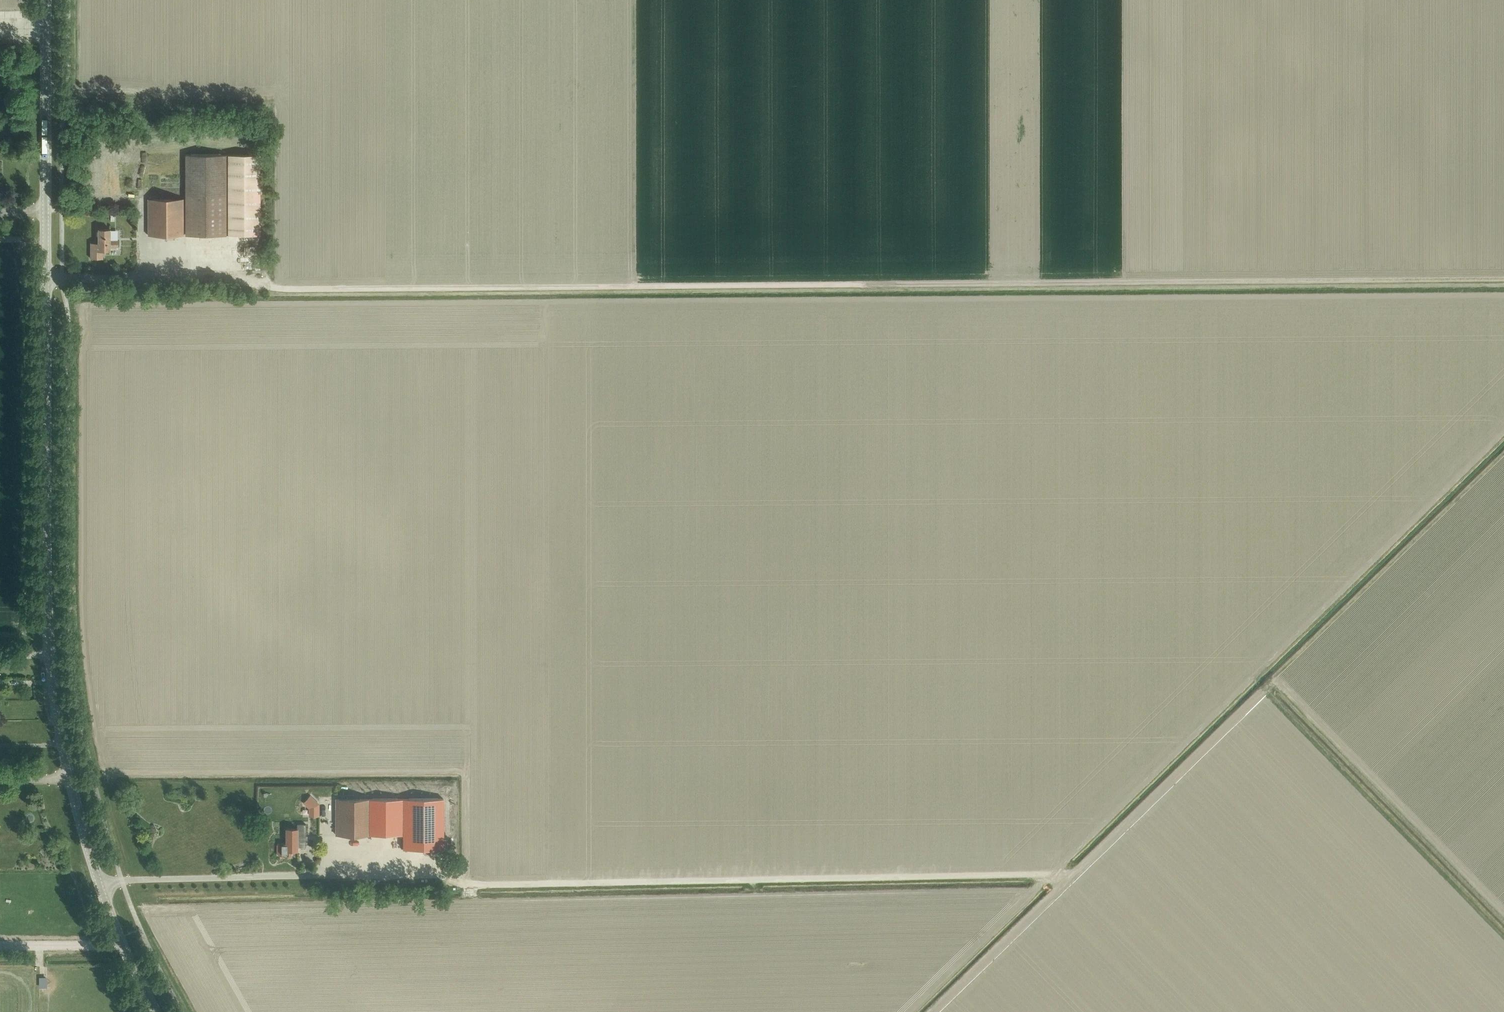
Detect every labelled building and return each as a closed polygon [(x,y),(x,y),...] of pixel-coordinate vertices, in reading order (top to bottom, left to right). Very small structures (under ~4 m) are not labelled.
[(226,154),(186,154),(186,235),(226,235),(226,154)] [(260,235),(260,155),(226,154),(226,235),(260,235)] [(184,235),(184,199),(148,199),(148,235),(184,235)] [(103,251),(110,251),(110,247),(118,247),(118,240),(110,240),(110,229),(98,229),(98,243),(91,243),(91,259),(103,259),(103,251)] [(335,799),(335,835),(367,835),(402,835),(402,849),(443,849),(443,799),(335,799)] [(305,847),(305,840),(305,824),(297,824),(297,829),(285,829),(285,843),(278,843),(278,856),(291,856),(291,850),(297,850),(297,847),(305,847)]
